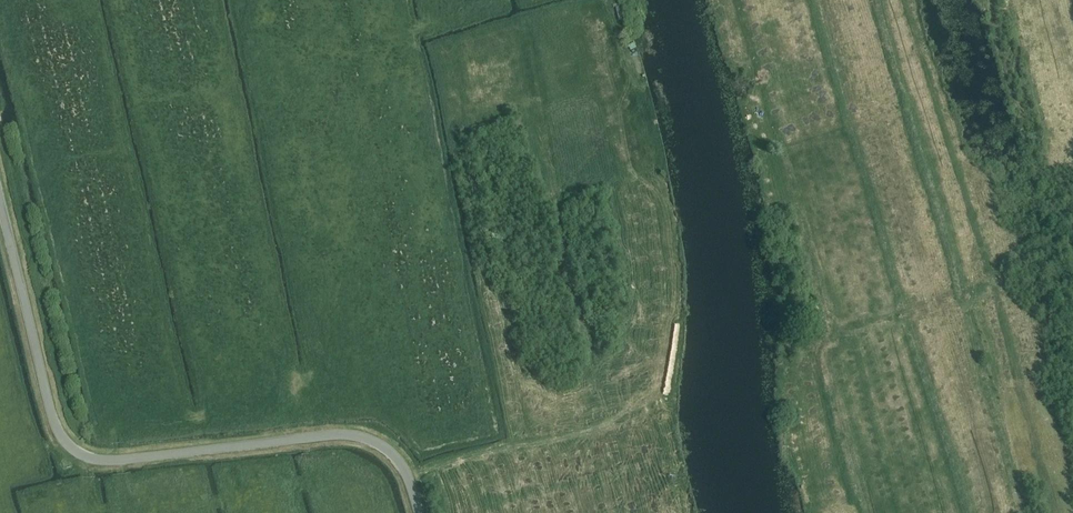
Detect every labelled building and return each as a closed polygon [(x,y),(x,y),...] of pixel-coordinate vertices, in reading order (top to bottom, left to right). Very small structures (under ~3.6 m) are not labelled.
[(773,196),(764,198),(766,210),(775,209),(773,196)]
